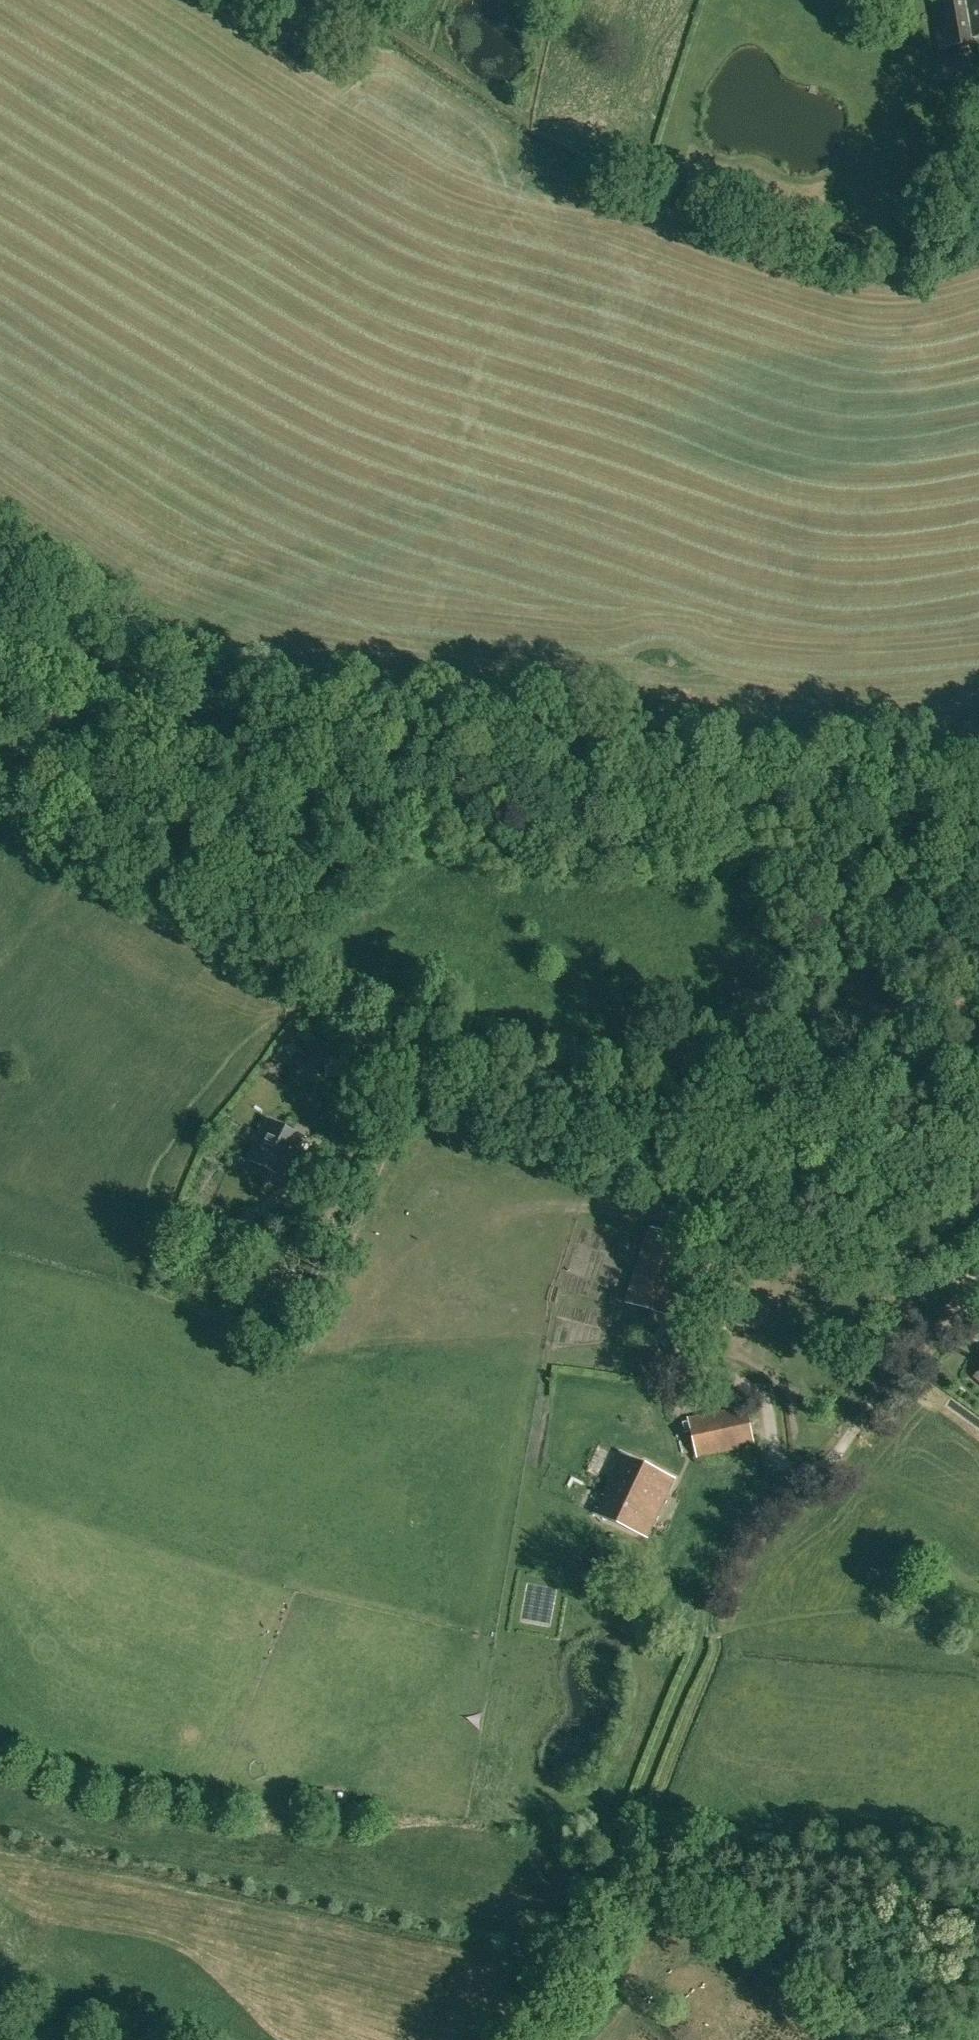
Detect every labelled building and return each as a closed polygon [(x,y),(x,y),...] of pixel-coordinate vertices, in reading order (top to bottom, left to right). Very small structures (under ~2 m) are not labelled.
[(940,50),(978,43),(978,0),(932,0),(940,50)] [(247,1159),(286,1177),(305,1137),(266,1119),(247,1159)] [(229,1248),(260,1260),(272,1232),(264,1228),(269,1218),(247,1208),(229,1248)] [(659,1301),(676,1249),(652,1242),(636,1294),(659,1301)] [(755,1444),(746,1406),(689,1419),(698,1456),(755,1444)] [(674,1477),(623,1454),(596,1513),(647,1536),(674,1477)]
